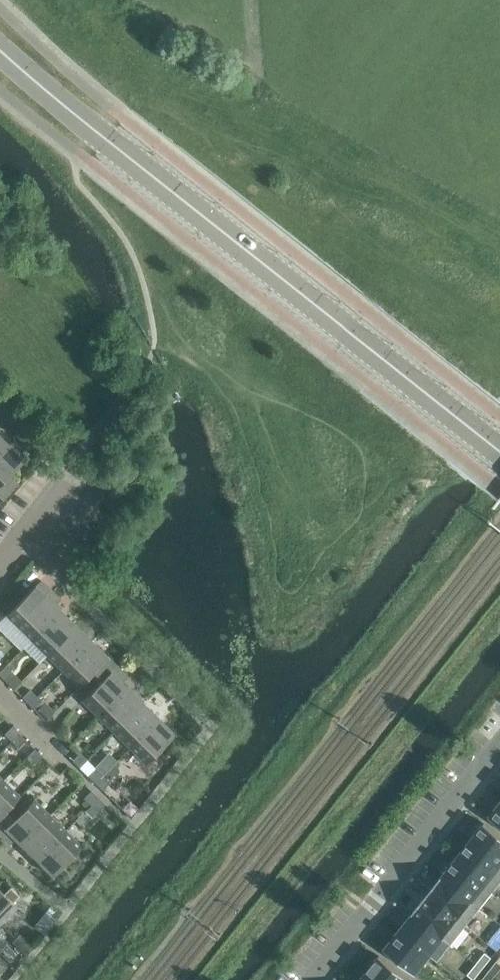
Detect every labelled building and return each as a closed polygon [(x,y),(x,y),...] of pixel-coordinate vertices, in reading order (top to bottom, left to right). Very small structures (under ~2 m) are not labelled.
[(0,436),(0,458),(11,446),(0,436)] [(18,483),(9,475),(25,460),(11,446),(0,458),(0,501),(18,483)] [(60,598),(49,588),(41,579),(7,614),(31,637),(59,608),(54,604),(60,598)] [(75,624),(59,608),(31,637),(47,653),(75,624)] [(91,640),(75,624),(47,653),(63,669),(91,640)] [(80,685),(90,675),(108,657),(91,640),(63,669),(80,685)] [(108,657),(90,675),(98,684),(83,699),(98,714),(126,685),(121,681),(127,676),(108,657)] [(12,672),(5,665),(0,670),(0,676),(4,680),(12,672)] [(142,701),(126,685),(98,714),(114,730),(142,701)] [(29,704),(37,696),(29,689),(21,697),(29,704)] [(36,711),(43,703),(37,696),(29,704),(36,711)] [(158,717),(142,701),(114,730),(131,746),(158,717)] [(158,717),(131,746),(147,762),(175,734),(158,717)] [(10,740),(18,732),(11,725),(3,733),(10,740)] [(17,747),(25,739),(18,732),(10,740),(17,747)] [(34,763),(41,756),(34,749),(27,756),(34,763)] [(81,769),(89,761),(80,752),(72,760),(81,769)] [(95,782),(103,775),(95,768),(88,775),(95,782)] [(102,789),(110,782),(103,775),(95,782),(102,789)] [(9,807),(18,797),(2,781),(0,783),(0,816),(9,807)] [(90,805),(98,797),(91,790),(83,798),(90,805)] [(97,812),(105,804),(98,797),(90,805),(97,812)] [(9,807),(0,816),(0,835),(9,844),(15,838),(21,844),(49,816),(32,800),(17,815),(9,807)] [(489,817),(499,826),(499,803),(489,817)] [(21,844),(37,860),(65,832),(49,816),(21,844)] [(484,823),(470,841),(499,865),(499,836),(484,823)] [(81,847),(65,832),(37,860),(53,876),(81,847)] [(455,859),(494,890),(499,883),(499,865),(470,841),(455,859)] [(455,859),(441,878),(480,908),(494,890),(455,859)] [(441,878),(427,896),(466,927),(480,908),(441,878)] [(16,906),(0,890),(0,922),(16,906)] [(413,913),(452,944),(466,927),(427,896),(413,913)] [(452,944),(413,913),(398,932),(429,957),(444,939),(451,945),(452,944)] [(384,949),(416,974),(429,957),(398,932),(384,949)] [(19,948),(27,941),(20,934),(12,942),(19,948)] [(27,956),(34,947),(27,941),(19,948),(27,956)] [(483,968),(491,957),(485,952),(476,963),(483,968)] [(379,956),(365,974),(373,979),(410,979),(379,956)] [(499,970),(499,963),(497,961),(489,970),(496,975),(499,970)] [(474,979),(483,968),(476,963),(468,974),(474,979)] [(496,975),(489,970),(482,979),(492,979),(496,975)]
